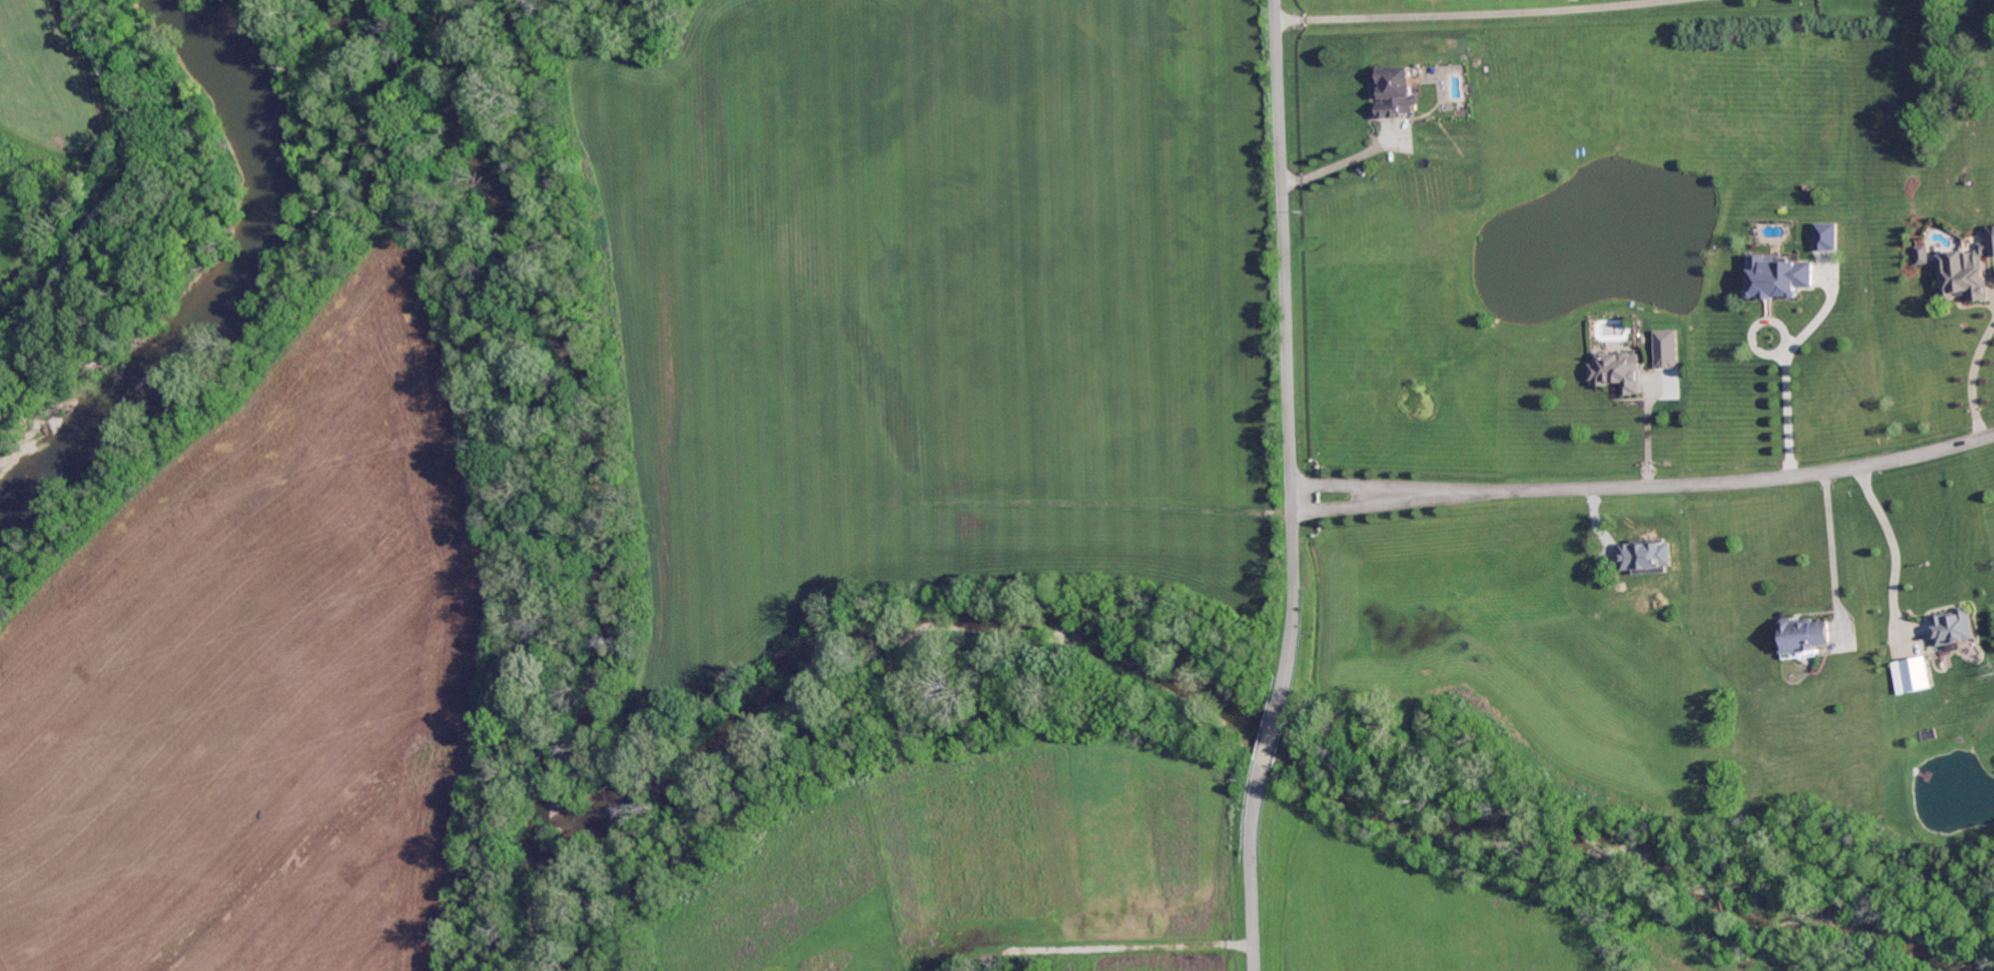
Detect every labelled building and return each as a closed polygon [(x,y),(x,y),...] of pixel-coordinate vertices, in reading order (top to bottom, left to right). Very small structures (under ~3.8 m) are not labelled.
[(1413,96),(1422,95),(1422,105),(1417,105),(1417,113),(1406,114),(1406,118),(1380,119),(1380,103),(1386,103),(1386,99),(1380,99),(1378,69),(1411,67),(1413,96)] [(1835,224),(1813,224),(1813,250),(1835,250),(1835,224)] [(1927,264),(1924,246),(1912,248),(1915,266),(1927,264)] [(1962,254),(1973,253),(1974,263),(1983,263),(1987,300),(1970,302),(1969,296),(1955,297),(1954,299),(1951,302),(1946,302),(1942,299),(1936,255),(1946,255),(1946,252),(1962,251),(1962,254)] [(1814,288),(1795,288),(1795,291),(1798,293),(1797,298),(1793,300),(1790,300),(1788,298),(1773,297),(1772,300),(1761,300),(1761,298),(1756,297),(1754,299),(1748,299),(1746,297),(1746,293),(1748,291),(1748,271),(1750,271),(1751,257),(1795,257),(1796,263),(1813,263),(1814,288)] [(1676,330),(1653,331),(1654,369),(1677,368),(1676,330)] [(1630,355),(1639,355),(1641,395),(1634,395),(1634,396),(1622,396),(1622,383),(1607,383),(1607,387),(1594,387),(1594,382),(1589,382),(1589,364),(1595,364),(1595,356),(1597,354),(1604,354),(1604,355),(1621,355),(1621,353),(1629,353),(1630,355)] [(1670,568),(1668,542),(1620,546),(1622,571),(1670,568)] [(1969,614),(1971,614),(1976,639),(1937,646),(1937,639),(1934,639),(1933,628),(1935,628),(1933,618),(1946,616),(1946,618),(1959,616),(1958,611),(1960,609),(1964,608),(1968,609),(1969,614)] [(1795,620),(1813,619),(1813,623),(1828,622),(1830,646),(1814,647),(1814,651),(1806,652),(1804,655),(1799,655),(1797,653),(1780,654),(1778,625),(1783,619),(1792,619),(1795,620)] [(1900,696),(1893,664),(1926,657),(1934,688),(1900,696)]
